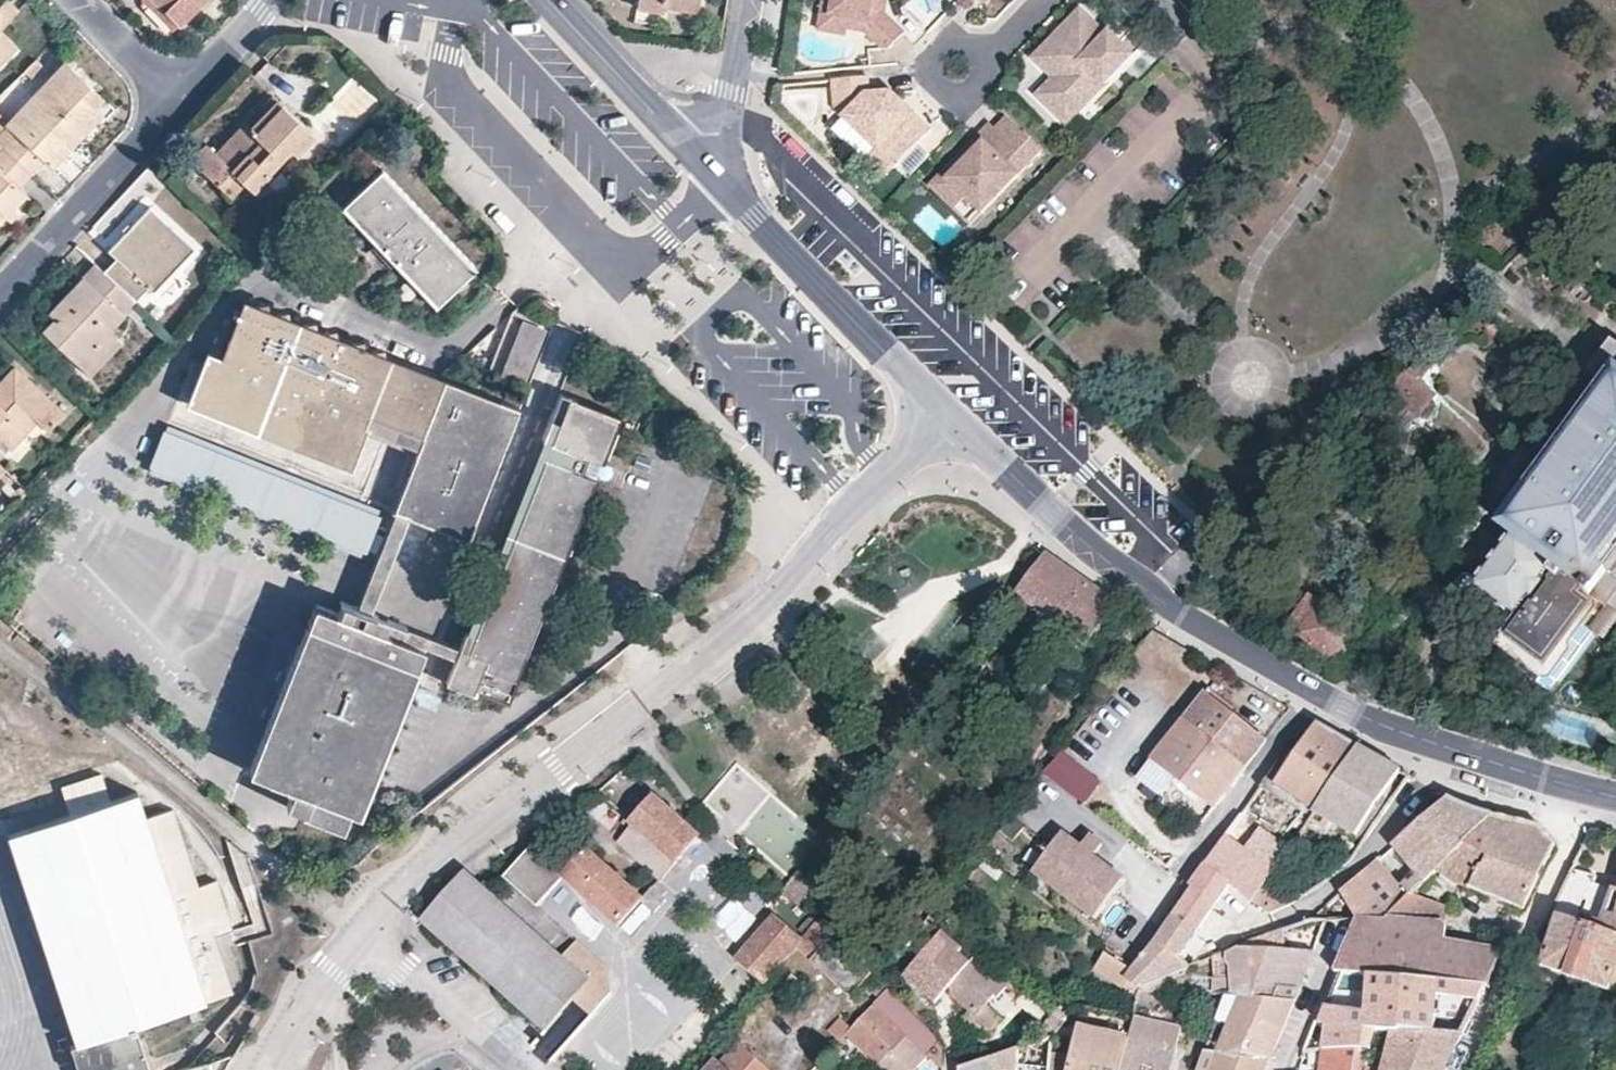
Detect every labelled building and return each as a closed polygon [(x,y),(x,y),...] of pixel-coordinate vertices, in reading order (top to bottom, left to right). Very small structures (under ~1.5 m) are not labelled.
[(0,11),(0,31),(2,33),(24,13),(12,0),(2,9),(0,11)] [(184,26),(211,0),(158,0),(184,26)] [(705,0),(642,0),(640,11),(666,16),(667,11),(702,17),(705,0)] [(843,18),(841,31),(858,33),(874,48),(886,47),(899,34),(879,14),(871,13),(872,2),(881,3),(881,0),(828,0),(826,15),(843,18)] [(881,3),(872,2),(871,13),(879,14),(881,3)] [(1060,24),(1065,29),(1055,40),(1050,35),(1031,56),(1052,76),(1058,70),(1064,76),(1063,84),(1050,98),(1051,108),(1064,122),(1126,56),(1113,45),(1117,40),(1105,29),(1103,31),(1077,7),(1060,24)] [(816,14),(813,31),(840,35),(841,31),(843,18),(826,15),(816,14)] [(1065,29),(1060,24),(1050,35),(1055,40),(1065,29)] [(20,51),(2,33),(0,36),(0,70),(20,51)] [(1117,40),(1113,45),(1126,56),(1130,52),(1117,40)] [(47,68),(40,61),(28,73),(35,79),(47,68)] [(9,127),(11,129),(0,141),(0,144),(7,151),(33,175),(46,161),(55,169),(105,116),(84,97),(93,87),(69,64),(12,123),(9,127)] [(1051,108),(1050,98),(1063,84),(1064,76),(1058,70),(1052,76),(1036,94),(1051,108)] [(835,85),(837,114),(862,137),(896,169),(931,133),(908,112),(904,116),(897,110),(901,105),(893,98),(873,99),(871,81),(835,85)] [(93,87),(84,97),(98,110),(107,100),(93,87)] [(276,97),(257,117),(290,147),(296,152),(314,132),(276,97)] [(904,116),(908,112),(901,105),(897,110),(904,116)] [(11,129),(9,127),(12,123),(0,112),(0,141),(11,129)] [(248,126),(243,121),(214,150),(205,141),(189,158),(229,194),(244,180),(252,187),(290,147),(257,117),(248,126)] [(1045,155),(1010,122),(999,134),(993,129),(968,155),(973,161),(951,185),(969,203),(985,217),(1045,155)] [(896,169),(862,137),(850,149),(886,181),(896,169)] [(7,151),(0,159),(0,220),(4,216),(7,219),(29,196),(21,188),(33,175),(7,151)] [(969,203),(951,185),(973,161),(968,155),(944,179),(933,191),(958,215),(969,203)] [(389,178),(349,216),(443,313),(483,275),(389,178)] [(148,285),(151,288),(192,245),(149,205),(109,248),(117,256),(103,270),(135,299),(148,285)] [(94,262),(51,308),(56,314),(44,327),(91,370),(118,341),(106,330),(135,299),(103,270),(94,262)] [(380,557),(360,604),(344,601),(341,611),(314,602),(248,768),(294,787),(287,807),(342,828),(349,809),(356,811),(415,669),(424,644),(428,634),(450,577),(466,537),(518,406),(246,303),(224,355),(208,351),(187,401),(175,431),(356,496),(385,421),(421,435),(393,511),(398,512),(380,557)] [(552,331),(525,321),(524,326),(506,375),(533,385),(552,331)] [(524,326),(512,322),(494,370),(506,375),(524,326)] [(1615,390),(1615,344),(1612,341),(1590,371),(1615,390)] [(8,445),(34,417),(46,426),(62,409),(12,364),(0,377),(0,438),(8,445)] [(1405,371),(1386,391),(1417,414),(1434,394),(1405,371)] [(622,414),(561,390),(543,438),(603,462),(622,414)] [(1526,520),(1517,517),(1513,519),(1510,522),(1509,531),(1511,534),(1477,582),(1468,580),(1461,585),(1460,593),(1465,599),(1457,610),(1496,639),(1500,635),(1507,640),(1547,668),(1576,627),(1579,623),(1593,604),(1580,595),(1583,591),(1589,595),(1606,570),(1598,563),(1615,539),(1615,397),(1526,520)] [(356,496),(175,431),(164,424),(148,467),(380,557),(398,512),(393,511),(356,496)] [(603,462),(543,438),(537,454),(598,479),(607,482),(613,466),(603,462)] [(598,479),(537,454),(468,640),(525,661),(598,479)] [(1045,554),(1004,607),(1057,642),(1067,628),(1088,642),(1116,603),(1079,577),(1045,554)] [(1606,570),(1589,595),(1598,602),(1615,577),(1608,572),(1606,570)] [(1288,628),(1304,641),(1301,646),(1334,669),(1362,630),(1311,594),(1288,628)] [(1591,631),(1579,623),(1576,627),(1547,668),(1507,640),(1497,653),(1549,690),(1591,631)] [(428,634),(424,644),(415,669),(426,674),(434,678),(446,682),(459,646),(428,634)] [(509,699),(525,661),(468,640),(462,637),(459,646),(446,682),(474,694),(477,687),(509,699)] [(1185,720),(1244,765),(1264,740),(1204,694),(1185,720)] [(1160,797),(1174,778),(1212,807),(1244,765),(1185,720),(1153,762),(1150,760),(1136,778),(1160,797)] [(1334,734),(1319,724),(1297,755),(1288,748),(1265,780),(1263,783),(1312,819),(1315,814),(1314,812),(1359,748),(1339,736),(1334,734)] [(1611,739),(1596,734),(1590,753),(1605,757),(1611,739)] [(1314,812),(1356,836),(1395,779),(1401,771),(1379,759),(1369,753),(1359,748),(1314,812)] [(1054,752),(1040,771),(1080,801),(1094,783),(1054,752)] [(105,765),(81,772),(91,801),(113,794),(105,765)] [(10,831),(42,933),(86,1069),(151,1069),(135,1022),(232,989),(223,961),(211,926),(230,921),(217,877),(198,884),(174,808),(147,816),(138,790),(10,831)] [(1384,917),(1408,896),(1447,859),(1464,844),(1492,816),(1475,809),(1461,803),(1450,800),(1446,797),(1410,831),(1393,846),(1413,869),(1396,884),(1376,860),(1337,894),(1308,921),(1326,922),(1342,920),(1357,919),(1384,917)] [(662,877),(699,837),(656,799),(646,809),(631,826),(634,830),(623,842),(662,877)] [(1273,872),(1289,849),(1240,814),(1224,837),(1273,872)] [(1492,816),(1464,844),(1485,856),(1478,870),(1531,891),(1554,845),(1539,827),(1523,823),(1500,817),(1492,816)] [(1615,978),(1615,937),(1598,930),(1613,889),(1594,885),(1610,831),(1591,830),(1556,901),(1549,913),(1557,917),(1540,968),(1611,992),(1615,978)] [(1094,919),(1125,879),(1094,856),(1082,846),(1063,831),(1032,871),(1094,919)] [(576,863),(545,834),(506,877),(539,906),(566,876),(621,926),(642,901),(587,850),(576,863)] [(1082,846),(1094,856),(1103,844),(1091,835),(1082,846)] [(1167,913),(1196,932),(1229,885),(1252,901),(1268,878),(1273,872),(1224,837),(1210,853),(1187,884),(1167,913)] [(1408,896),(1447,911),(1458,883),(1522,909),(1531,891),(1478,870),(1485,856),(1464,844),(1447,859),(1408,896)] [(576,938),(560,956),(489,892),(478,882),(465,872),(422,920),(546,1028),(575,997),(593,1013),(611,993),(611,969),(595,955),(576,938)] [(1268,878),(1252,901),(1270,914),(1289,905),(1268,878)] [(662,897),(667,890),(659,883),(653,889),(662,897)] [(653,889),(642,901),(655,913),(666,900),(662,897),(653,889)] [(1613,889),(1598,930),(1615,937),(1615,890),(1613,889)] [(1502,950),(1445,940),(1445,926),(1443,922),(1447,911),(1408,896),(1384,917),(1357,919),(1336,972),(1340,973),(1486,986),(1502,950)] [(1141,988),(1144,986),(1191,967),(1189,965),(1179,955),(1196,932),(1167,913),(1129,964),(1127,968),(1105,954),(1095,970),(1139,998),(1140,991),(1141,988)] [(801,938),(778,917),(738,961),(762,983),(796,944),(801,938)] [(1295,989),(1299,988),(1326,922),(1308,921),(1289,928),(1281,931),(1263,935),(1236,946),(1238,948),(1258,950),(1264,986),(1295,989)] [(861,985),(871,974),(816,922),(801,938),(796,944),(842,987),(851,994),(861,985)] [(961,950),(941,932),(902,976),(933,1004),(941,995),(941,986),(948,985),(949,995),(968,1011),(974,1017),(982,1008),(991,995),(995,999),(1005,989),(1002,986),(971,959),(968,963),(957,954),(961,950)] [(1226,954),(1229,960),(1230,996),(1294,1001),(1299,988),(1295,989),(1264,986),(1258,950),(1238,948),(1236,946),(1224,951),(1226,954)] [(971,959),(961,950),(957,954),(968,963),(971,959)] [(1359,1048),(1370,1047),(1375,1032),(1393,1032),(1462,1036),(1486,986),(1340,973),(1336,984),(1321,1024),(1317,1022),(1305,1049),(1359,1048)] [(878,999),(888,989),(878,979),(871,974),(861,985),(878,999)] [(1005,982),(1002,986),(1005,989),(1017,1000),(1020,995),(1005,982)] [(941,986),(941,995),(949,995),(948,985),(941,986)] [(888,989),(878,999),(846,1033),(884,1069),(915,1069),(929,1054),(940,1042),(934,1034),(888,989)] [(1217,1053),(1270,1059),(1294,1001),(1230,996),(1225,996),(1216,1023),(1228,1026),(1217,1053)] [(974,1017),(968,1011),(960,1019),(973,1031),(988,1030),(997,1020),(982,1008),(974,1017)] [(1047,1024),(1046,1039),(1054,1037),(1070,1018),(1059,1010),(1047,1024)] [(1134,1019),(1129,1040),(1176,1051),(1181,1031),(1134,1019)] [(1129,1040),(1078,1028),(1069,1069),(1122,1069),(1129,1040)] [(1462,1036),(1393,1032),(1383,1069),(1445,1069),(1462,1036)] [(1176,1051),(1129,1040),(1122,1069),(1172,1069),(1176,1051)] [(940,1042),(929,1054),(943,1067),(943,1046),(940,1042)] [(739,1048),(724,1065),(719,1062),(712,1069),(765,1069),(739,1048)] [(1296,1069),(1355,1069),(1359,1048),(1305,1049),(1296,1069)] [(1017,1049),(960,1069),(1019,1069),(1017,1049)] [(1270,1059),(1217,1053),(1205,1052),(1199,1069),(1265,1069),(1270,1059)]
